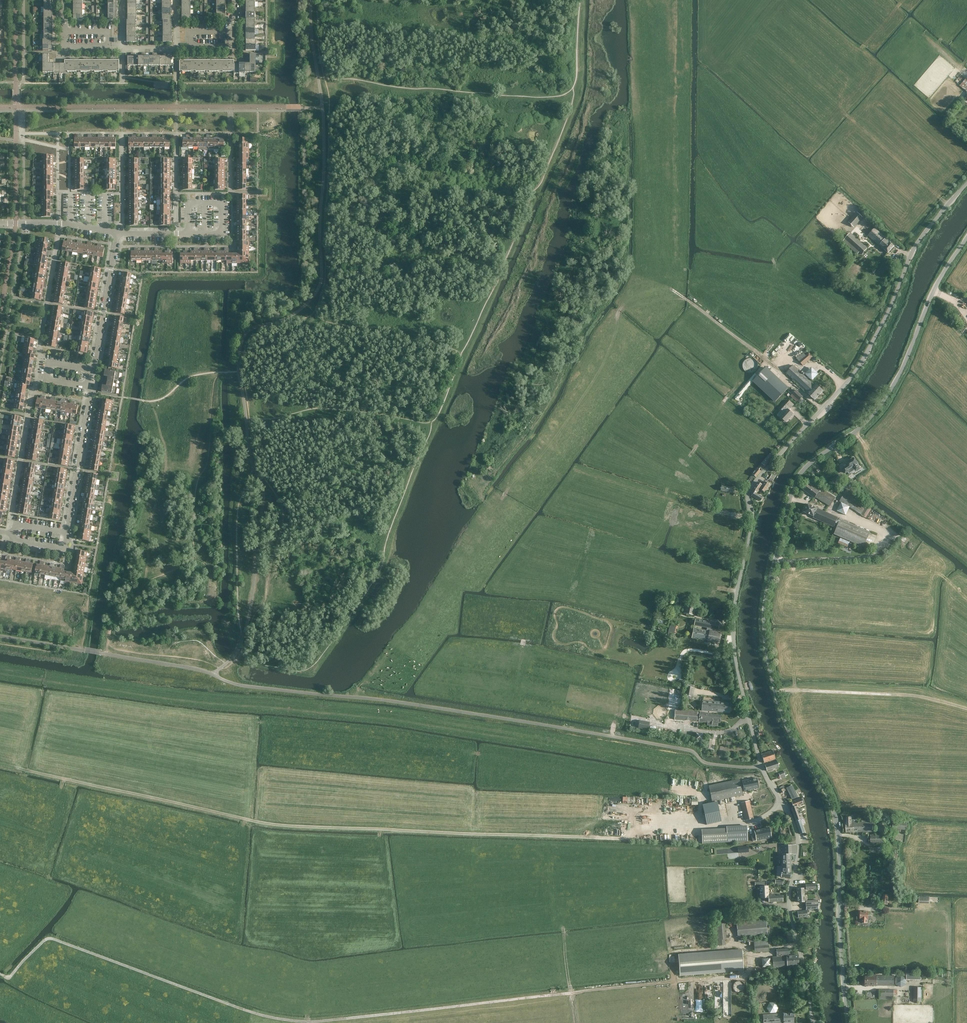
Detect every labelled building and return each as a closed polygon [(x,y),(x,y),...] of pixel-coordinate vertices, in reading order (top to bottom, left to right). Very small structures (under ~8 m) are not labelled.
[(256,74),(256,64),(256,54),(243,54),(243,58),(250,58),(250,64),(236,64),(236,60),(234,60),(234,71),(234,74),(248,74),(248,73),(252,73),(252,74),(256,74)] [(193,71),(193,60),(188,60),(188,58),(185,58),(185,60),(180,60),(179,71),(182,71),(182,72),(191,72),(191,71),(193,71)] [(207,71),(207,60),(201,60),(201,58),(199,58),(199,60),(193,60),(193,71),(196,71),(196,72),(204,72),(204,71),(207,71)] [(220,71),(220,60),(215,60),(215,58),(212,58),(212,60),(207,60),(207,71),(209,71),(209,72),(218,72),(218,71),(220,71)] [(234,71),(234,60),(228,60),(228,58),(226,58),(226,60),(220,60),(220,71),(223,71),(223,72),(231,72),(231,71),(234,71)] [(78,71),(78,60),(73,60),(73,59),(70,59),(70,60),(65,60),(65,71),(67,71),(67,72),(76,72),(76,71),(78,71)] [(92,71),(92,60),(86,60),(86,59),(84,59),(84,60),(78,60),(78,71),(81,71),(81,72),(84,72),(89,72),(89,71),(92,71)] [(105,71),(105,60),(100,60),(100,59),(97,59),(97,60),(92,60),(92,71),(94,71),(94,72),(103,72),(103,71),(105,71)] [(119,71),(119,60),(113,60),(113,59),(111,59),(111,60),(105,60),(105,71),(108,71),(108,72),(116,72),(116,71),(119,71)] [(960,75),(952,85),(966,97),(966,81),(960,75)] [(854,227),(863,217),(858,212),(849,222),(854,227)] [(888,253),(894,246),(875,227),(868,235),(888,253)] [(858,255),(867,248),(849,233),(842,242),(858,255)] [(249,260),(249,252),(239,252),(239,251),(238,253),(240,254),(247,262),(249,260)] [(247,262),(240,254),(238,253),(237,254),(237,255),(237,263),(246,263),(247,262)] [(788,350),(793,346),(787,339),(782,343),(788,350)] [(803,366),(813,357),(809,352),(806,355),(804,353),(801,355),(800,355),(796,358),(803,366)] [(815,400),(823,391),(816,384),(815,385),(793,365),(786,373),(815,400)] [(813,380),(819,373),(812,367),(806,374),(813,380)] [(774,375),(766,368),(753,381),(762,388),(774,375)] [(119,378),(120,372),(105,370),(103,383),(106,383),(106,381),(114,382),(114,378),(119,378)] [(117,388),(113,387),(114,382),(106,381),(106,383),(103,383),(102,392),(116,394),(117,388)] [(774,389),(768,395),(775,401),(781,395),(774,389)] [(797,402),(803,396),(796,390),(790,396),(797,402)] [(779,416),(786,422),(793,414),(789,410),(791,408),(786,404),(781,410),(783,411),(779,416)] [(768,456),(761,463),(762,464),(759,468),(762,470),(773,456),(770,454),(768,456)] [(846,462),(848,465),(850,469),(853,467),(856,471),(860,468),(857,464),(858,463),(854,457),(846,462)] [(836,486),(842,481),(838,475),(829,481),(832,486),(835,484),(836,486)] [(830,506),(835,497),(822,489),(822,488),(811,479),(803,489),(814,498),(815,497),(830,506)] [(756,493),(759,489),(760,489),(766,490),(769,485),(764,481),(762,485),(757,482),(751,491),(751,496),(760,501),(763,497),(756,493)] [(731,493),(732,488),(724,486),(724,484),(722,483),(720,491),(731,493)] [(861,515),(868,504),(855,496),(859,491),(851,486),(847,489),(839,501),(861,515)] [(834,527),(836,523),(839,524),(834,534),(863,547),(870,533),(841,519),(840,522),(837,520),(838,518),(808,504),(804,512),(813,516),(813,518),(834,527)] [(82,581),(84,573),(74,571),(73,572),(74,574),(81,582),(82,581)] [(81,582),(74,574),(73,572),(72,573),(72,574),(70,582),(79,584),(81,582)] [(694,615),(696,605),(686,603),(683,613),(694,615)] [(692,638),(719,643),(721,633),(712,632),(712,629),(718,630),(719,624),(695,619),(694,625),(707,628),(706,630),(694,628),(692,638)] [(673,638),(676,626),(670,624),(667,637),(673,638)] [(730,713),(731,703),(702,701),(702,711),(730,713)] [(712,723),(712,726),(718,726),(718,723),(720,723),(721,716),(700,714),(697,714),(697,712),(675,711),(674,720),(697,721),(697,720),(699,720),(699,722),(712,723)] [(648,729),(649,723),(640,721),(638,728),(648,729)] [(772,751),(761,754),(761,755),(764,763),(775,759),(772,751)] [(766,771),(778,767),(776,761),(765,765),(766,771)] [(757,778),(742,781),(744,789),(746,789),(747,790),(759,788),(757,778)] [(712,801),(742,795),(739,779),(708,786),(712,801)] [(801,796),(795,784),(792,785),(798,797),(801,796)] [(791,808),(796,820),(803,818),(802,815),(800,814),(799,814),(796,806),(795,807),(794,805),(796,804),(797,806),(803,804),(801,798),(791,802),(793,807),(791,808)] [(745,821),(753,819),(749,801),(741,803),(745,821)] [(706,825),(721,822),(717,802),(702,805),(706,825)] [(871,835),(871,844),(886,843),(886,835),(875,835),(875,822),(866,822),(866,820),(862,820),(862,822),(854,822),(855,822),(855,819),(851,819),(851,816),(846,816),(846,823),(846,832),(873,832),(873,835),(871,835)] [(795,822),(800,834),(805,832),(800,820),(795,822)] [(906,830),(907,823),(893,820),(892,828),(906,830)] [(876,825),(877,831),(881,833),(886,831),(886,825),(881,822),(876,825)] [(726,827),(726,830),(701,831),(702,844),(747,841),(747,826),(726,827)] [(754,831),(755,835),(751,836),(753,841),(771,837),(769,828),(754,831)] [(796,845),(795,845),(782,846),(782,863),(781,868),(791,868),(791,862),(791,855),(796,855),(796,845)] [(791,872),(791,871),(791,868),(781,868),(781,877),(790,878),(791,872)] [(806,888),(804,888),(796,889),(797,895),(804,895),(804,891),(806,891),(806,890),(816,889),(816,884),(805,885),(806,888)] [(769,902),(782,901),(782,896),(774,896),(774,894),(769,895),(768,886),(760,887),(760,899),(768,898),(769,902)] [(804,899),(804,896),(804,895),(797,895),(797,902),(806,902),(806,905),(818,904),(818,900),(807,901),(807,899),(804,899)] [(807,917),(806,912),(808,912),(808,909),(818,908),(818,904),(806,905),(806,910),(798,912),(798,918),(807,917)] [(868,915),(869,912),(861,911),(860,919),(862,919),(862,923),(868,923),(868,921),(869,921),(870,920),(871,916),(872,916),(872,915),(868,915)] [(738,938),(767,935),(766,920),(736,922),(738,938)] [(724,940),(726,940),(724,924),(714,924),(716,945),(725,945),(724,940)] [(755,952),(769,951),(768,939),(754,940),(755,952)] [(679,975),(744,969),(742,949),(677,955),(679,975)] [(789,954),(789,949),(777,949),(777,955),(777,957),(773,957),(773,968),(799,966),(798,955),(789,956),(789,954)] [(761,959),(762,967),(771,967),(770,958),(761,959)] [(894,986),(894,976),(876,975),(876,971),(872,971),(872,975),(865,975),(865,985),(894,986)] [(906,985),(906,976),(896,976),(896,985),(906,985)] [(744,989),(745,988),(745,987),(745,986),(744,984),(744,983),(743,982),(742,982),(740,981),(739,981),(738,981),(737,981),(735,982),(734,983),(734,984),(733,985),(733,986),(733,987),(733,989),(733,990),(734,991),(735,992),(736,993),(737,993),(738,993),(740,993),(741,993),(742,992),(743,992),(744,991),(744,989)] [(725,1016),(732,1016),(731,982),(716,982),(717,1009),(724,1009),(725,1016)] [(897,994),(897,990),(879,989),(879,999),(894,999),(894,998),(895,998),(895,997),(894,997),(894,994),(897,994)] [(768,1012),(778,1012),(778,1001),(768,1002),(768,1012)] [(794,1016),(794,1014),(793,1014),(793,1013),(783,1014),(763,1015),(764,1022),(792,1022),(794,1022),(793,1016),(794,1016)]
